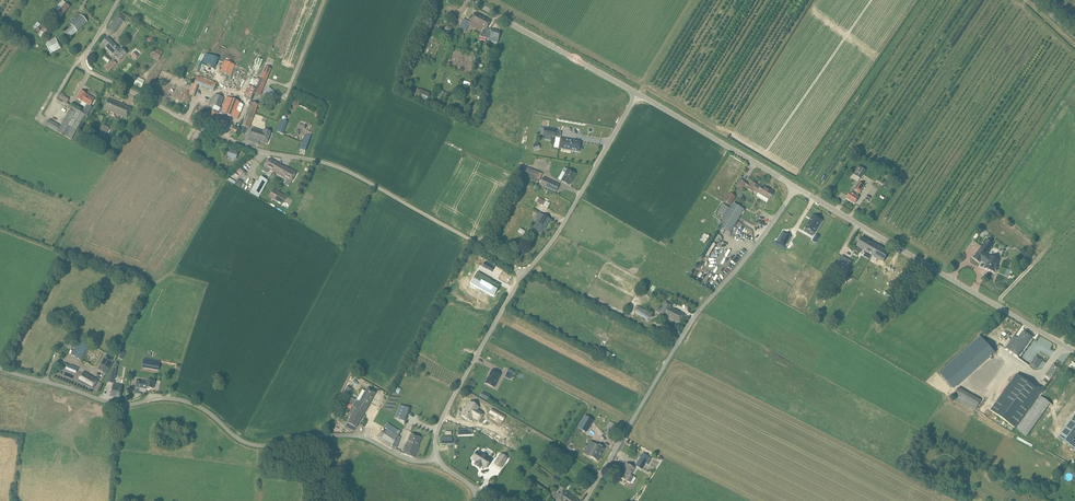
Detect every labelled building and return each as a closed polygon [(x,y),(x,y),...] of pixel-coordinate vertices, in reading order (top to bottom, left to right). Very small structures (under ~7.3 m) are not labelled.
[(58,22),(70,9),(62,2),(58,6),(58,12),(53,18),(58,22)] [(463,19),(461,24),(459,28),(466,31),(469,26),(481,32),(479,36),(489,39),(488,41),(497,43),(500,32),(487,28),(490,21),(475,13),(470,23),(463,19)] [(66,32),(71,38),(81,29),(81,28),(83,26),(84,26),(85,25),(85,24),(88,22),(81,15),(71,24),(73,26),(66,32)] [(117,17),(108,30),(114,34),(123,21),(117,17)] [(44,38),(49,32),(44,27),(39,33),(44,38)] [(107,37),(100,45),(104,48),(106,47),(115,56),(115,57),(120,61),(127,54),(121,49),(120,50),(107,37)] [(60,49),(55,39),(46,44),(50,54),(60,49)] [(150,56),(158,61),(164,52),(156,47),(150,56)] [(137,50),(132,56),(136,59),(141,53),(137,50)] [(206,54),(203,63),(215,67),(218,58),(206,54)] [(257,56),(252,72),(257,74),(262,58),(257,56)] [(113,60),(106,68),(109,72),(117,63),(113,60)] [(148,76),(156,79),(162,62),(159,61),(154,73),(150,72),(148,76)] [(225,61),(220,71),(231,75),(235,65),(225,61)] [(265,66),(258,85),(262,86),(263,87),(271,69),(265,66)] [(137,76),(134,85),(141,88),(142,88),(145,80),(138,77),(137,76)] [(217,84),(197,77),(191,94),(195,96),(198,85),(214,91),(217,84)] [(417,97),(427,102),(430,94),(421,89),(417,97)] [(87,104),(82,113),(85,115),(87,116),(92,107),(90,106),(94,99),(86,94),(87,94),(81,91),(77,99),(82,102),(87,104)] [(224,98),(215,94),(211,104),(220,108),(224,98)] [(67,104),(69,99),(64,96),(61,101),(67,104)] [(225,110),(223,113),(226,114),(234,117),(238,119),(240,113),(236,111),(239,104),(239,103),(240,102),(230,98),(225,110)] [(108,99),(106,104),(103,109),(109,112),(109,111),(127,119),(132,108),(128,107),(128,108),(125,106),(108,99)] [(248,105),(250,106),(242,126),(249,128),(258,105),(250,102),(248,105)] [(49,120),(46,125),(72,140),(85,115),(82,113),(72,107),(60,127),(49,120)] [(212,111),(209,118),(206,123),(213,126),(214,124),(224,129),(229,119),(219,114),(212,111)] [(282,119),(277,131),(283,134),(288,122),(282,119)] [(102,144),(109,128),(102,125),(95,140),(102,144)] [(248,141),(257,144),(261,131),(253,128),(248,141)] [(556,130),(544,128),(543,135),(555,137),(556,130)] [(263,132),(261,131),(257,144),(258,144),(259,144),(258,143),(259,141),(267,144),(271,132),(264,130),(263,132)] [(301,151),(307,153),(312,132),(306,130),(301,151)] [(560,138),(559,148),(579,152),(580,142),(560,138)] [(238,153),(230,150),(228,156),(236,159),(238,153)] [(284,169),(285,167),(270,158),(264,167),(273,172),(277,165),(284,169)] [(297,173),(285,167),(284,169),(277,165),(273,172),(291,182),(297,173)] [(536,182),(539,173),(519,165),(517,172),(521,173),(519,176),(536,182)] [(242,166),(238,170),(244,175),(247,172),(242,166)] [(866,170),(858,166),(853,174),(860,179),(866,170)] [(568,170),(561,181),(569,186),(571,182),(572,179),(572,180),(575,174),(573,173),(572,171),(570,170),(569,170),(568,170)] [(251,190),(260,195),(268,181),(261,177),(258,182),(257,181),(251,190)] [(559,185),(544,178),(540,185),(556,192),(559,185)] [(740,179),(735,186),(741,190),(746,183),(740,179)] [(759,194),(763,187),(762,186),(761,188),(753,182),(749,189),(753,192),(754,190),(758,193),(759,194)] [(851,193),(850,193),(847,199),(855,204),(858,198),(857,197),(864,186),(859,183),(855,190),(854,189),(852,193),(851,193)] [(773,192),(763,187),(759,194),(769,199),(773,192)] [(273,189),(269,196),(282,204),(286,197),(273,189)] [(730,193),(725,201),(731,205),(736,197),(730,193)] [(560,196),(555,194),(550,203),(546,201),(544,206),(553,211),(560,196)] [(730,234),(745,210),(733,203),(730,209),(725,206),(719,214),(725,218),(719,227),(730,234)] [(550,219),(545,217),(538,212),(535,217),(538,219),(532,229),(541,234),(550,219)] [(813,215),(805,228),(806,228),(815,233),(822,221),(813,215)] [(509,246),(515,250),(523,236),(518,232),(509,246)] [(705,233),(700,240),(706,244),(711,237),(705,233)] [(785,233),(779,243),(785,246),(791,237),(785,233)] [(884,262),(889,252),(862,237),(857,246),(857,247),(855,251),(859,253),(861,249),(884,262)] [(993,244),(987,240),(973,258),(980,263),(981,261),(986,264),(984,268),(995,272),(995,271),(996,271),(998,267),(997,266),(999,260),(989,256),(986,254),(993,244)] [(794,246),(789,255),(797,259),(798,257),(804,260),(808,252),(805,250),(804,252),(794,246)] [(842,256),(836,266),(846,272),(852,262),(842,256)] [(478,270),(474,277),(481,281),(480,284),(495,292),(498,287),(497,286),(498,284),(495,283),(496,281),(488,276),(489,275),(478,270)] [(671,305),(665,302),(662,308),(660,307),(657,308),(656,310),(657,312),(659,313),(659,314),(665,317),(666,316),(679,323),(684,314),(670,308),(671,305)] [(642,309),(639,315),(648,321),(652,314),(642,309)] [(454,348),(454,350),(461,337),(463,335),(460,333),(460,334),(456,331),(463,320),(457,317),(451,327),(455,329),(449,338),(451,339),(448,344),(454,348)] [(675,338),(661,331),(659,335),(673,342),(675,338)] [(1014,336),(1006,348),(1018,357),(1021,354),(1032,338),(1023,332),(1018,339),(1014,336)] [(980,337),(940,373),(952,387),(993,351),(980,337)] [(88,346),(80,341),(71,357),(80,361),(88,346)] [(602,354),(600,358),(607,361),(611,354),(605,351),(603,355),(602,354)] [(114,360),(106,356),(98,369),(106,374),(114,360)] [(144,358),(142,368),(159,371),(160,361),(144,358)] [(119,364),(116,362),(106,381),(114,383),(117,368),(119,364)] [(1058,368),(1053,364),(1045,376),(1050,379),(1058,368)] [(509,369),(506,375),(511,378),(514,371),(509,369)] [(492,371),(485,383),(494,388),(500,375),(492,371)] [(83,372),(80,378),(77,382),(84,386),(85,385),(92,390),(98,380),(83,372)] [(1017,375),(991,411),(1014,428),(1041,392),(1017,375)] [(147,381),(137,379),(135,387),(146,389),(147,389),(149,389),(149,388),(153,389),(154,381),(148,380),(147,381)] [(120,398),(122,386),(113,385),(111,396),(120,398)] [(959,388),(953,398),(975,410),(981,400),(959,388)] [(356,408),(364,413),(375,393),(367,389),(359,402),(350,396),(346,402),(356,408)] [(1050,404),(1040,397),(1017,428),(1027,435),(1050,404)] [(470,402),(461,416),(470,421),(472,417),(474,414),(478,417),(481,412),(477,410),(479,407),(470,402)] [(400,405),(395,418),(399,419),(406,422),(409,412),(411,409),(400,405)] [(354,431),(364,413),(356,408),(346,426),(354,431)] [(492,409),(489,414),(495,417),(496,415),(500,417),(498,422),(501,424),(505,417),(492,409)] [(1058,437),(1074,449),(1074,414),(1058,437)] [(593,420),(587,417),(586,416),(579,428),(586,432),(593,420)] [(608,423),(602,420),(597,428),(603,431),(608,423)] [(610,421),(603,433),(605,434),(606,434),(608,435),(614,424),(610,421)] [(382,431),(378,438),(392,447),(396,440),(398,436),(387,429),(385,433),(382,431)] [(406,442),(402,454),(415,458),(419,447),(418,447),(421,438),(411,434),(407,443),(406,442)] [(606,449),(596,443),(589,457),(599,462),(606,450),(606,449)] [(482,466),(486,468),(491,460),(477,452),(472,460),(476,462),(475,465),(480,468),(482,466)] [(648,465),(651,459),(643,454),(636,466),(642,470),(645,463),(648,465)] [(501,468),(507,459),(500,455),(495,464),(501,468)] [(634,469),(631,467),(626,464),(627,465),(622,473),(621,472),(619,477),(630,484),(634,477),(630,475),(634,469)] [(555,476),(552,480),(557,484),(560,480),(555,476)] [(563,490),(560,494),(558,492),(557,494),(556,496),(555,496),(554,498),(556,499),(556,500),(557,500),(579,500),(563,490)]
